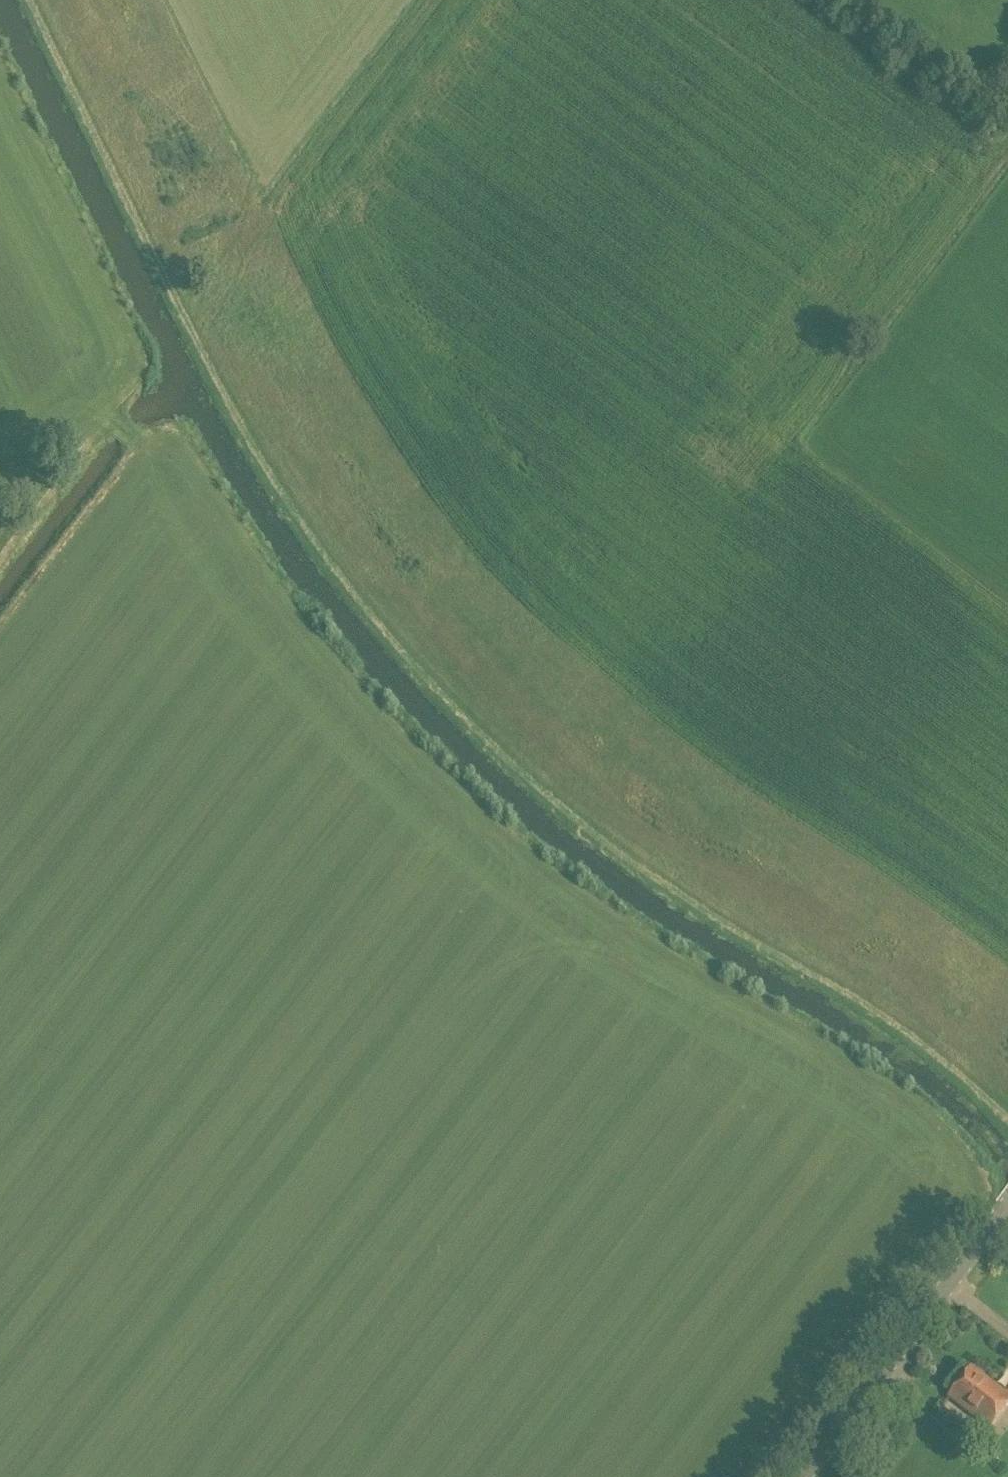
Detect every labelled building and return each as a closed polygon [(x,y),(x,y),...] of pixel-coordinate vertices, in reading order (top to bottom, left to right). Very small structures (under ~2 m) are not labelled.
[(993,1383),(972,1367),(948,1398),(990,1429),(1007,1406),(1007,1391),(1006,1393),(993,1383)]
